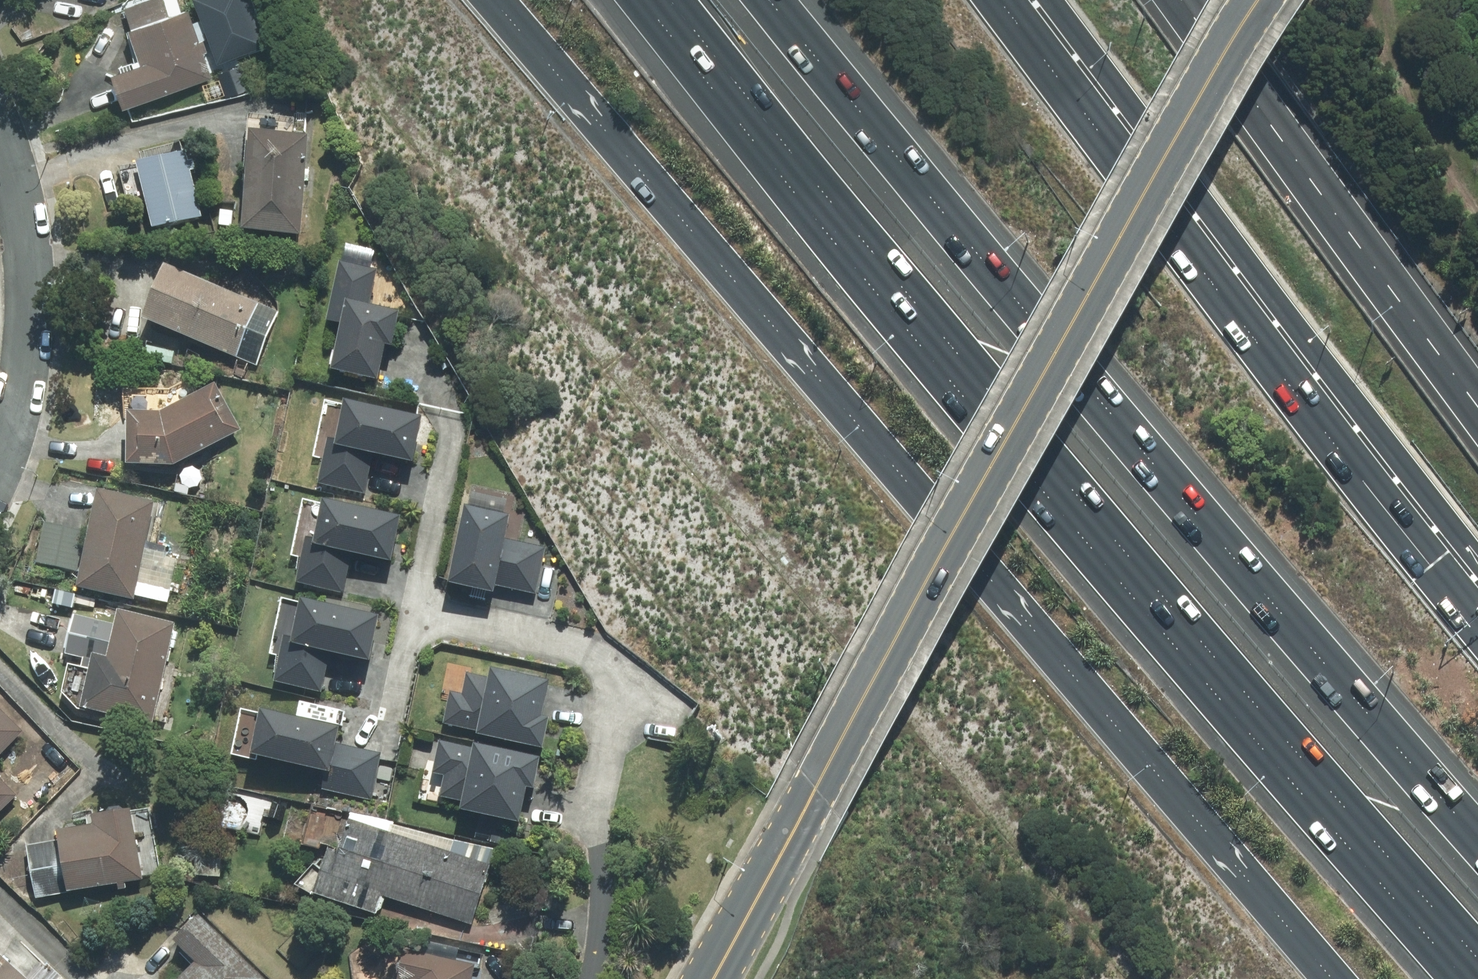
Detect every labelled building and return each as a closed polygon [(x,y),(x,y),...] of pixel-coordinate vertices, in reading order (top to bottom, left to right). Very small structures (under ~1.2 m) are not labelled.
[(212,80),(184,11),(171,16),(165,0),(146,0),(113,13),(134,66),(105,77),(121,116),(212,80)] [(216,73),(273,51),(253,0),(189,0),(216,73)] [(252,136),(246,135),(239,237),(298,241),(305,137),(293,136),(294,125),(252,122),(252,136)] [(146,205),(151,231),(201,220),(191,174),(194,173),(192,163),(187,164),(184,152),(133,164),(135,176),(123,179),(129,208),(146,205)] [(377,273),(339,264),(325,324),(338,327),(328,376),(373,386),(381,348),(394,351),(401,318),(369,311),(377,273)] [(278,311),(157,268),(136,326),(257,369),(278,311)] [(194,396),(188,385),(159,401),(165,412),(157,417),(125,416),(123,471),(171,473),(239,434),(213,386),(194,396)] [(421,423),(340,407),(332,442),(325,441),(316,486),(365,496),(372,459),(412,467),(421,423)] [(93,493),(87,529),(40,522),(33,566),(81,573),(78,592),(141,601),(171,605),(179,551),(149,546),(155,502),(93,493)] [(398,522),(319,507),(311,543),(303,542),(294,587),(341,596),(349,558),(389,567),(398,522)] [(507,520),(462,512),(445,589),(491,599),(493,587),(535,597),(545,551),(503,543),(507,520)] [(375,623),(298,607),(290,643),(280,641),(271,687),(320,697),(328,660),(366,668),(375,623)] [(65,663),(59,695),(74,714),(152,729),(172,623),(114,612),(112,626),(70,617),(62,656),(89,661),(88,668),(65,663)] [(554,685),(486,671),(484,680),(465,676),(461,694),(448,691),(440,727),(474,734),(475,739),(539,752),(554,685)] [(24,735),(0,712),(0,759),(24,735)] [(337,733),(257,719),(249,762),(325,775),(322,793),(372,802),(380,755),(334,747),(337,733)] [(535,766),(436,743),(428,777),(440,780),(435,801),(454,806),(451,818),(519,834),(535,766)] [(21,796),(0,776),(0,817),(21,796)] [(52,842),(24,845),(29,898),(141,888),(134,812),(86,817),(88,830),(51,833),(52,842)] [(495,854),(348,817),(336,855),(327,853),(308,898),(372,917),(378,899),(469,927),(495,854)] [(195,917),(169,946),(193,967),(182,978),(264,978),(195,917)] [(400,954),(395,978),(469,978),(471,968),(400,954)] [(0,956),(0,978),(26,978),(0,956)]
